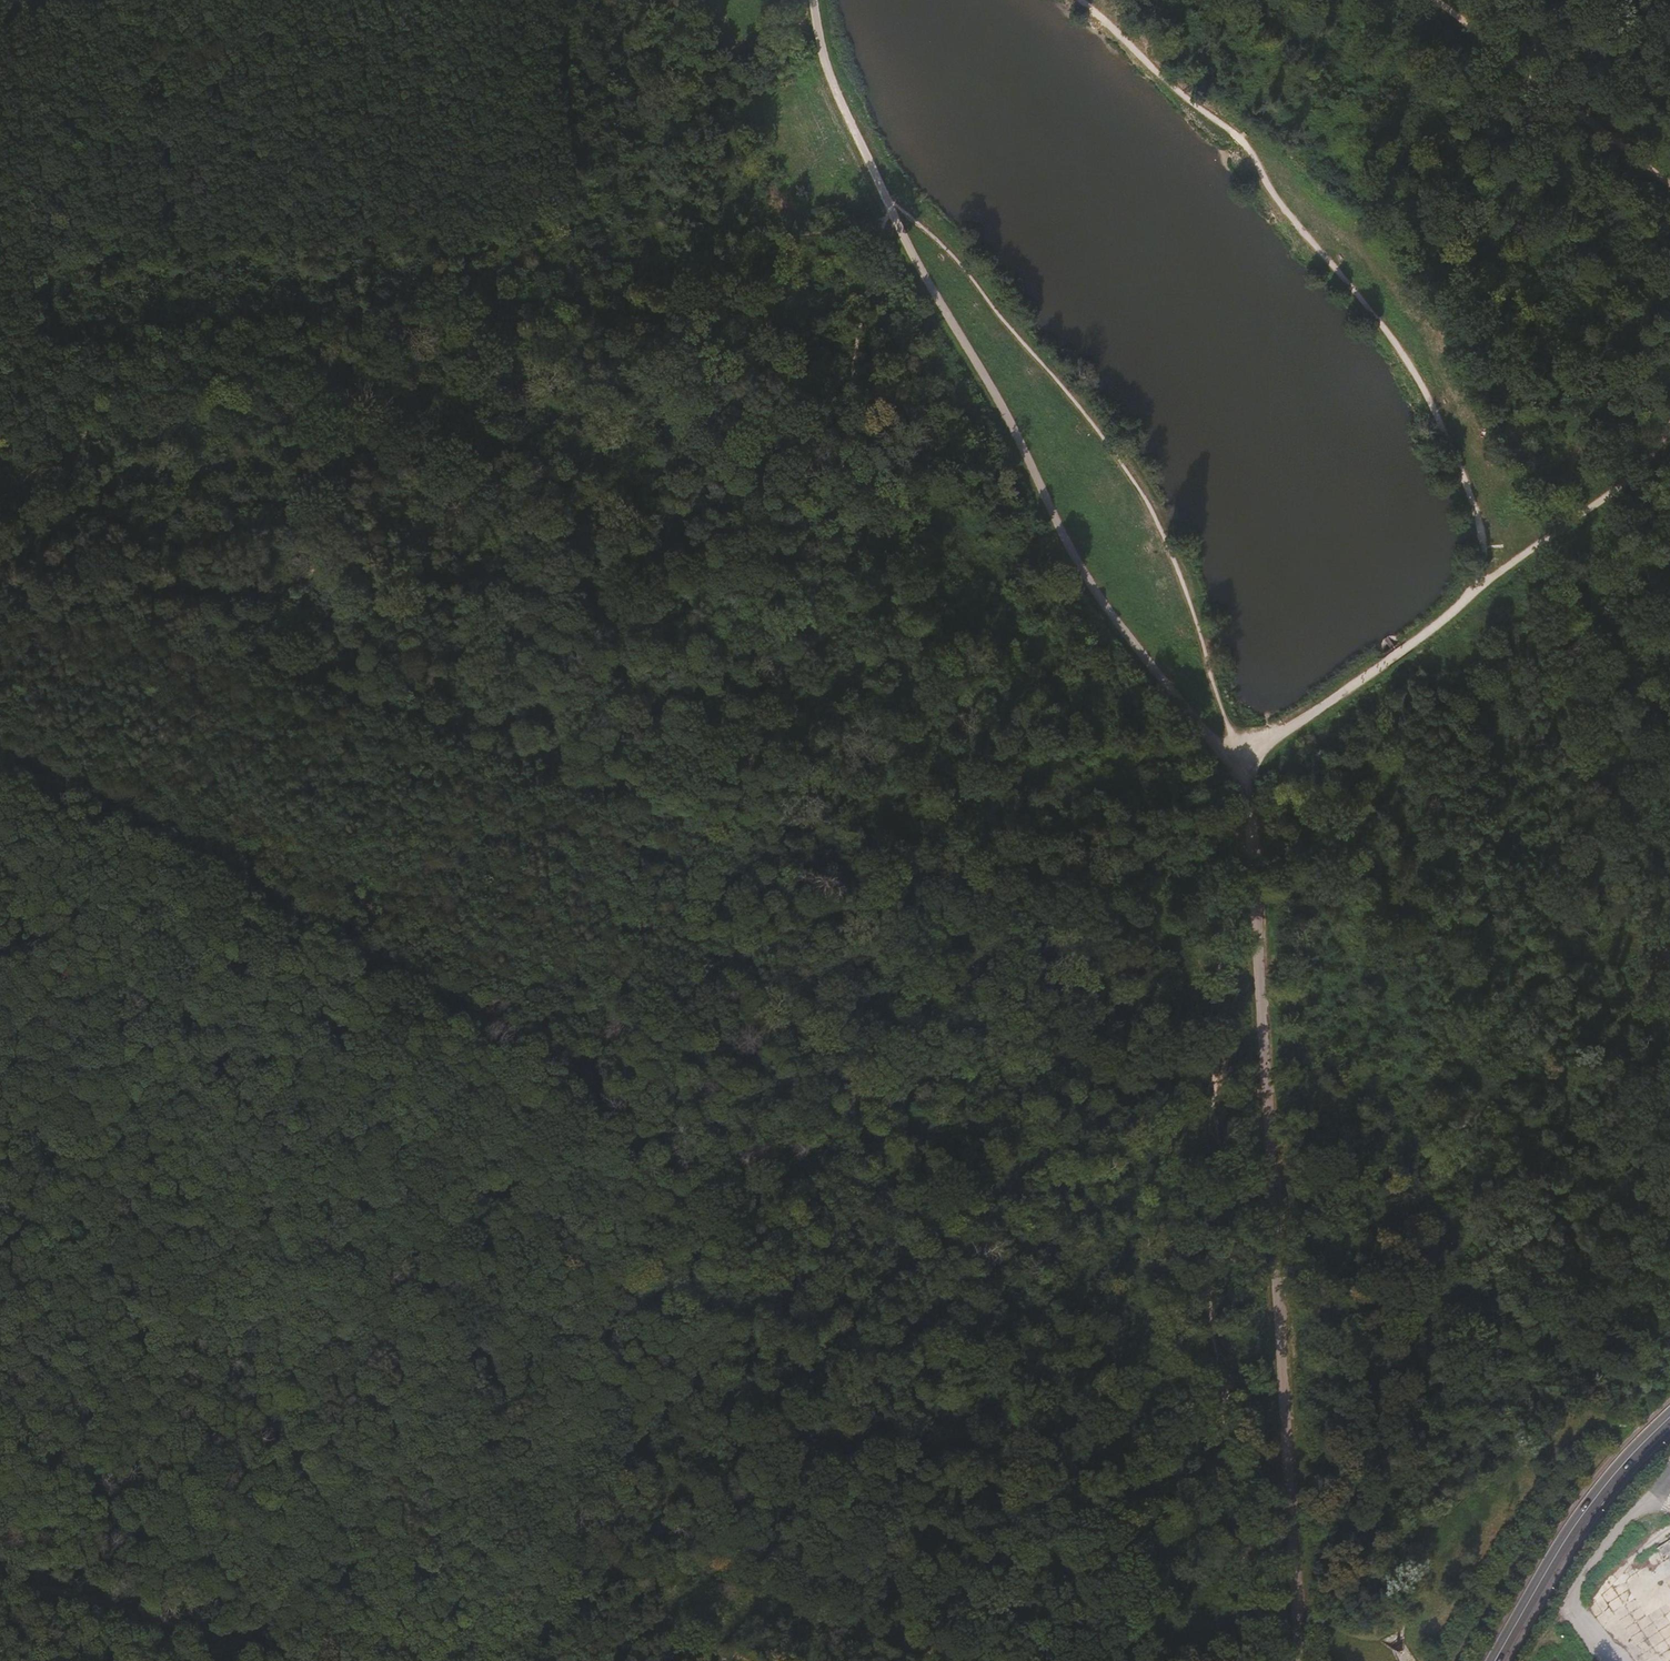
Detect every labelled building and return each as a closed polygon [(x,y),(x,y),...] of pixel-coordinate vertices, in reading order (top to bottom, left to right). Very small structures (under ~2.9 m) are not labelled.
[(1410,1648),(1394,1651),(1396,1660),(1412,1660),(1410,1648)]
